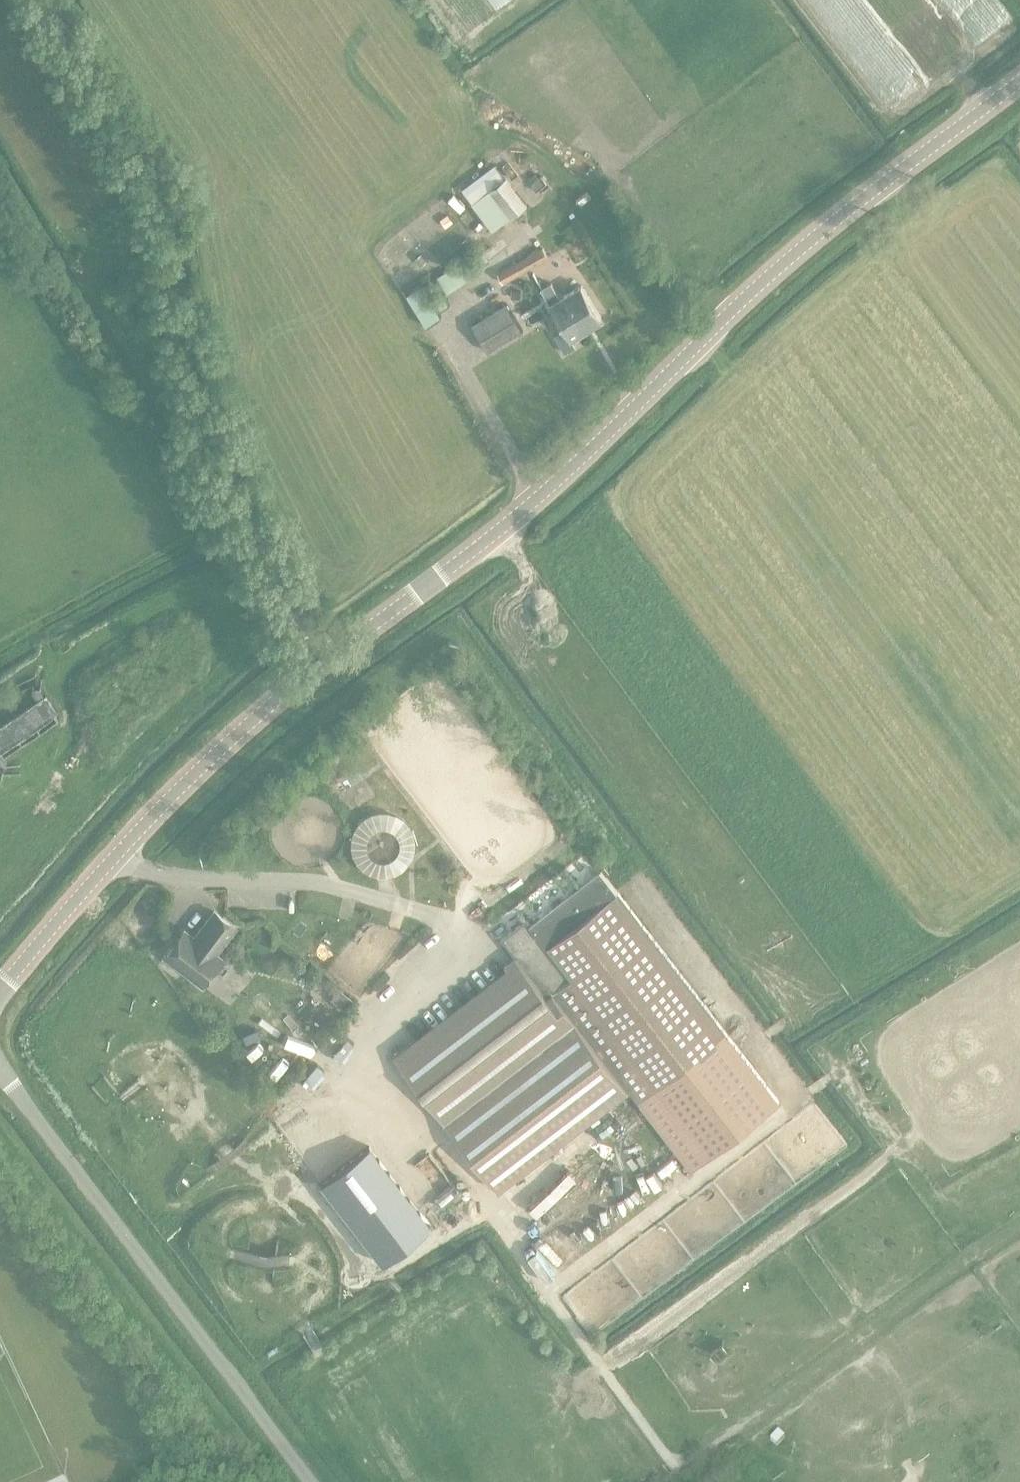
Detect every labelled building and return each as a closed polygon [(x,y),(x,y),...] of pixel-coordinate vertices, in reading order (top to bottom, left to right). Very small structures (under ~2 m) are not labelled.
[(531,182),(537,189),(547,181),(542,173),(531,182)] [(471,201),(491,228),(527,202),(507,175),(471,201)] [(497,273),(503,282),(548,256),(543,247),(497,273)] [(482,250),(469,259),(475,268),(488,259),(482,250)] [(437,277),(447,292),(461,283),(452,267),(437,277)] [(555,334),(565,351),(577,344),(572,337),(602,319),(582,284),(560,297),(551,281),(541,287),(565,328),(555,334)] [(421,288),(407,297),(427,324),(440,315),(421,288)] [(442,291),(433,297),(440,309),(449,303),(442,291)] [(471,323),(489,351),(523,329),(506,302),(471,323)] [(512,974),(399,1061),(498,1189),(630,1088),(691,1169),(780,1100),(601,870),(531,923),(527,918),(501,937),(516,956),(505,964),(512,974)] [(163,955),(201,984),(221,958),(214,953),(234,926),(214,910),(193,937),(183,929),(163,955)] [(346,992),(338,1002),(346,1008),(354,998),(346,992)]
